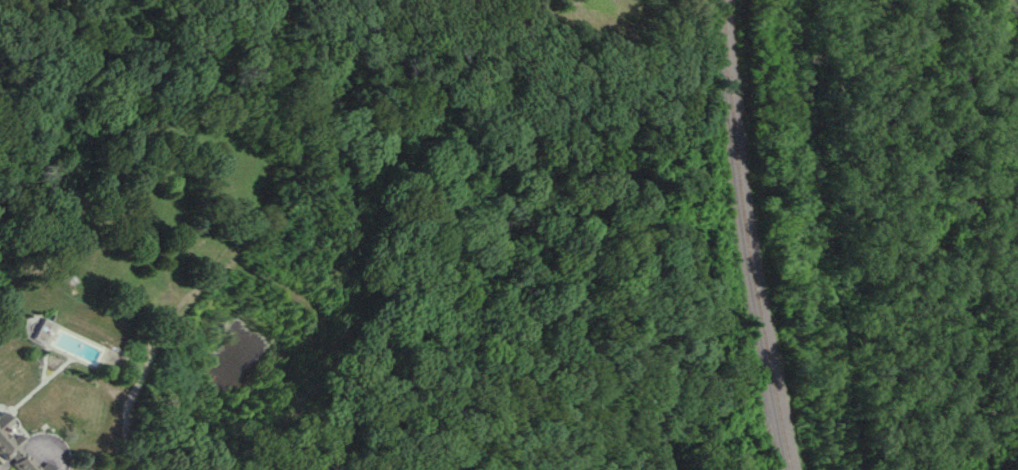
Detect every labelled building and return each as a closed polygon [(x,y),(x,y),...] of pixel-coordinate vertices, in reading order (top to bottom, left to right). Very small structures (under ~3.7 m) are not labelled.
[(13,459),(21,451),(17,446),(23,440),(15,433),(10,437),(0,427),(0,456),(13,459)] [(36,467),(26,451),(10,461),(16,469),(52,469),(46,461),(36,467)]
